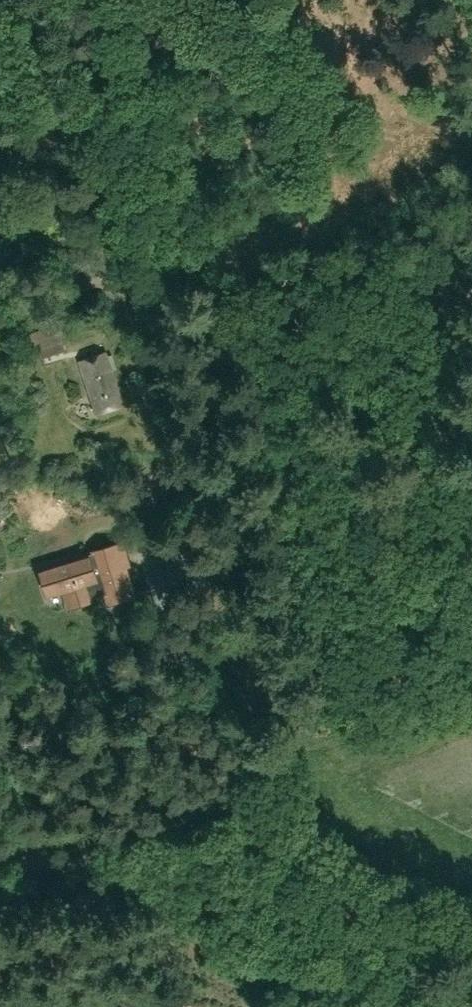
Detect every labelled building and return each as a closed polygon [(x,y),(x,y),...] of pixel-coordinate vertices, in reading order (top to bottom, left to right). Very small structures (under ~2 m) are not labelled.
[(36,354),(64,345),(57,324),(29,334),(36,354)] [(106,353),(80,361),(97,413),(123,405),(111,369),(115,367),(110,353),(107,355),(106,353)] [(65,588),(70,606),(108,595),(110,601),(125,597),(126,600),(135,598),(125,566),(128,565),(122,544),(94,552),(95,555),(88,557),(88,559),(46,572),(52,592),(65,588)]
